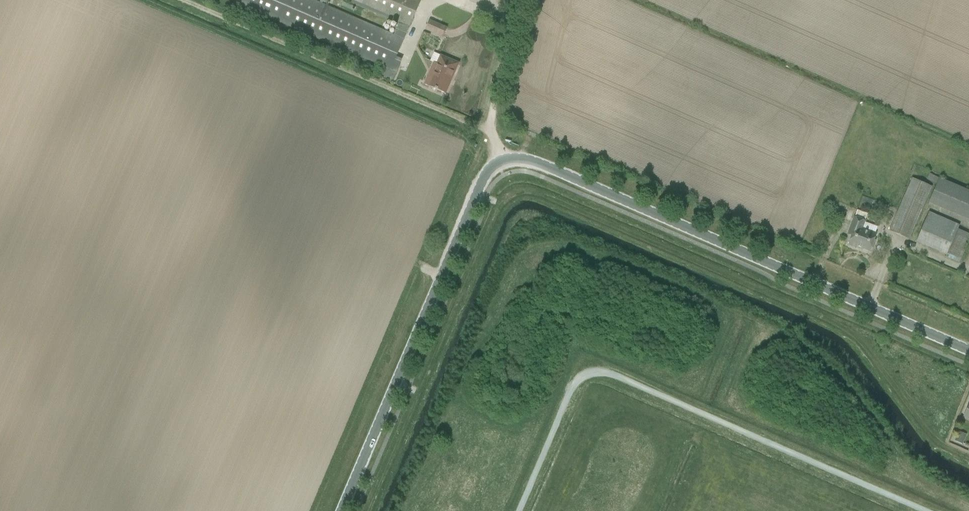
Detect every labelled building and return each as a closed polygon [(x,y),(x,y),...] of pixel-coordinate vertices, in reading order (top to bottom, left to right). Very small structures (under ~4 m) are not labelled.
[(311,0),(234,0),(233,2),(385,68),(390,70),(404,40),(311,0)] [(409,28),(421,0),(343,0),(409,28)] [(425,30),(442,37),(446,28),(429,20),(425,30)] [(446,94),(458,64),(449,60),(441,55),(434,52),(430,61),(433,63),(430,70),(434,71),(427,86),(431,87),(430,90),(435,92),(436,90),(446,94)] [(385,68),(382,75),(393,80),(396,73),(390,70),(385,68)] [(893,222),(889,231),(909,239),(913,230),(932,187),(912,178),(893,222)] [(936,178),(927,200),(945,208),(944,209),(968,219),(968,191),(936,178)] [(848,234),(852,236),(848,245),(861,250),(861,249),(870,252),(876,234),(875,233),(877,227),(865,222),(868,214),(857,211),(848,234)] [(916,242),(946,255),(959,226),(950,222),(929,213),(920,233),(916,242)]
